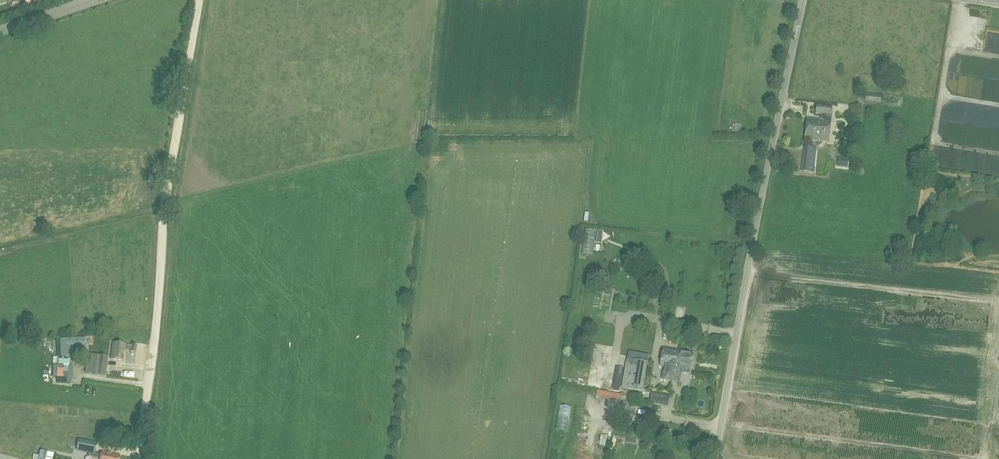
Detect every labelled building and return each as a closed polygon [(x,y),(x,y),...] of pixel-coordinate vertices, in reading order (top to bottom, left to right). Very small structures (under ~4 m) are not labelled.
[(881,102),(882,94),(865,93),(864,101),(881,102)] [(889,95),(889,103),(901,104),(902,96),(889,95)] [(805,139),(828,141),(831,121),(832,107),(816,105),(816,114),(821,114),(821,120),(807,118),(805,139)] [(801,171),(814,173),(817,148),(804,146),(801,171)] [(844,164),(846,154),(836,153),(835,163),(844,164)] [(59,339),(61,356),(70,356),(69,348),(77,347),(77,351),(86,350),(85,338),(59,339)] [(129,352),(136,352),(137,345),(131,345),(126,345),(126,344),(112,343),(110,359),(124,360),(125,350),(130,351),(129,352)] [(679,382),(681,371),(689,373),(689,371),(690,371),(692,352),(663,348),(660,366),(664,367),(662,379),(679,382)] [(90,354),(83,354),(82,364),(86,365),(85,372),(96,373),(96,374),(106,376),(109,356),(98,355),(98,356),(90,354)] [(627,359),(621,389),(642,393),(648,363),(627,359)] [(650,402),(661,404),(663,394),(651,393),(650,402)] [(551,453),(559,454),(567,405),(558,403),(555,420),(561,421),(560,428),(555,427),(551,453)] [(100,458),(118,458),(119,454),(101,451),(101,454),(95,453),(96,442),(78,439),(76,451),(88,453),(87,456),(100,458)] [(54,453),(40,450),(38,456),(33,454),(32,458),(52,458),(54,453)]
